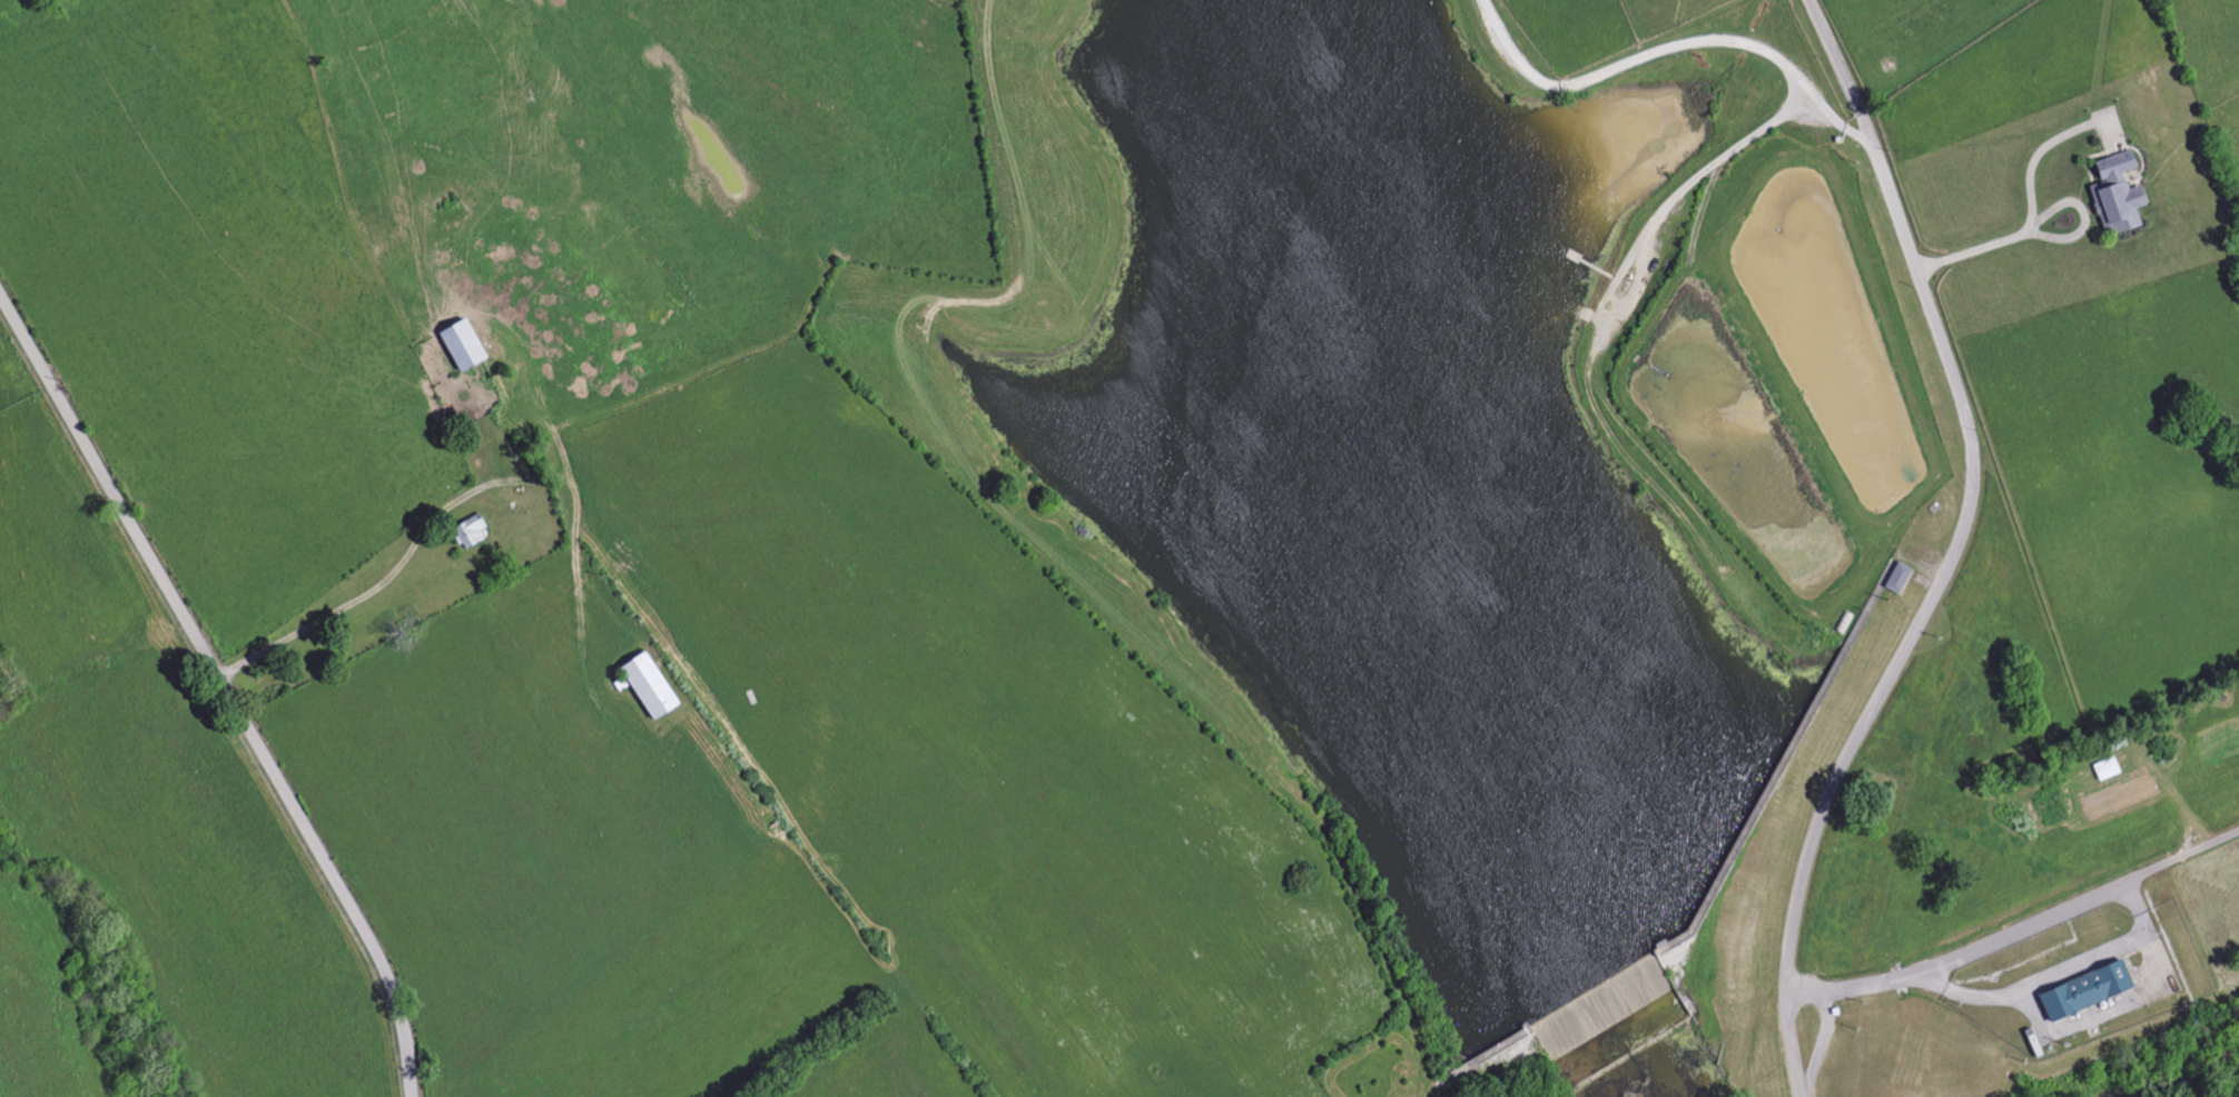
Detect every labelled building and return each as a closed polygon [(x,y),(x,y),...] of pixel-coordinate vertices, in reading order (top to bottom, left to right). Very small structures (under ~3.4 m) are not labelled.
[(2140,225),(2135,208),(2145,205),(2139,185),(2127,189),(2121,172),(2134,168),(2128,150),(2091,162),(2098,183),(2087,186),(2103,237),(2140,225)] [(434,331),(455,371),(483,357),(461,317),(434,331)] [(1897,594),(1909,568),(1895,562),(1883,588),(1897,594)] [(675,704),(641,650),(614,667),(649,721),(675,704)] [(2034,994),(2046,1023),(2130,988),(2118,960),(2034,994)]
